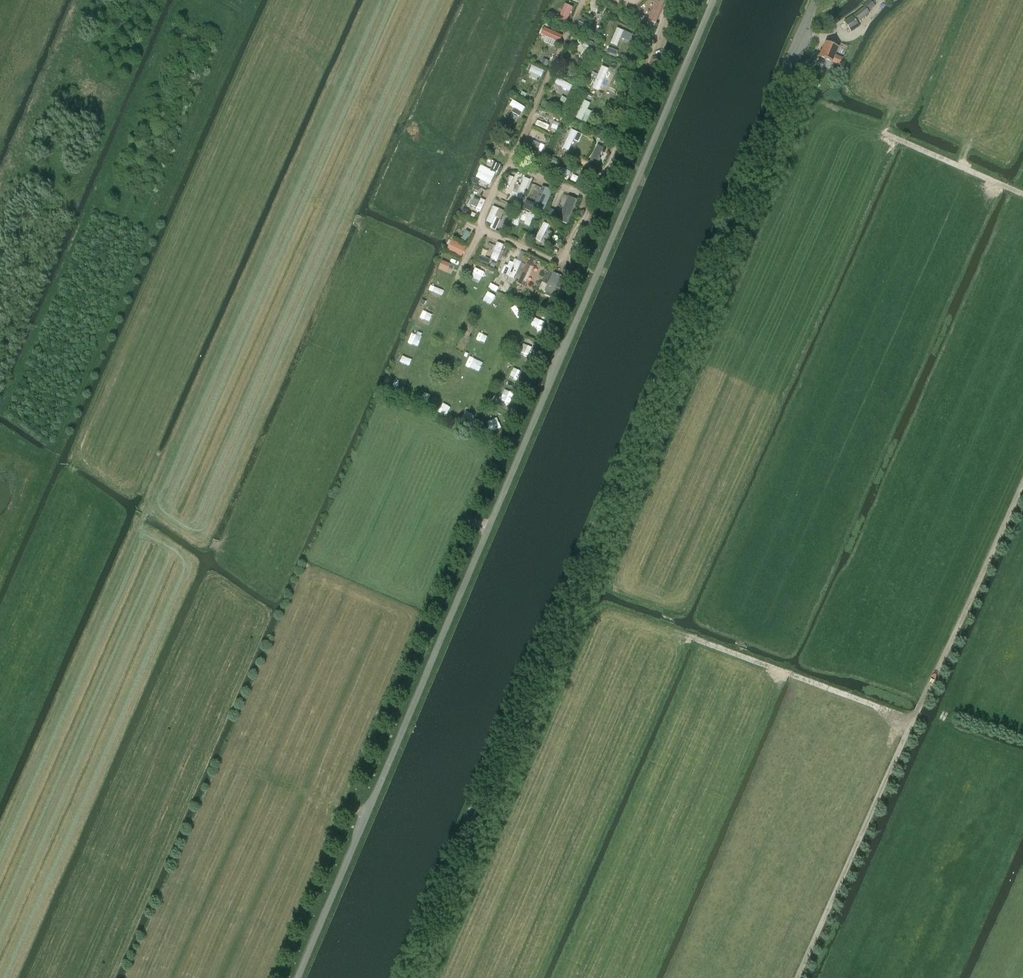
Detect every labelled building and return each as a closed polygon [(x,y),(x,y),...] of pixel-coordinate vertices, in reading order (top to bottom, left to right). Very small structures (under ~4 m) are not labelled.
[(648,20),(650,21),(656,23),(665,0),(664,0),(656,0),(648,20)] [(844,21),(851,32),(859,26),(857,22),(869,13),(869,11),(876,5),(872,0),(869,0),(863,5),(865,8),(853,16),(844,21)] [(564,26),(573,8),(565,4),(556,22),(564,26)] [(640,14),(645,9),(643,6),(637,11),(640,14)] [(578,23),(576,29),(595,37),(598,32),(593,29),(595,25),(581,19),(579,23),(578,23)] [(544,28),(541,35),(546,37),(544,42),(554,46),(556,42),(559,43),(562,36),(544,28)] [(617,46),(623,31),(617,28),(611,43),(617,46)] [(629,42),(632,34),(624,31),(620,38),(629,42)] [(591,50),(587,45),(582,38),(577,41),(580,45),(586,53),(587,53),(591,50)] [(594,47),(595,44),(589,41),(587,45),(591,50),(594,47)] [(825,41),(819,56),(832,62),(839,66),(843,58),(835,54),(839,47),(825,41)] [(547,67),(549,61),(543,59),(541,65),(547,67)] [(541,77),(544,71),(532,66),(529,72),(532,73),(530,77),(537,80),(538,76),(541,77)] [(599,90),(608,69),(602,67),(593,88),(599,90)] [(569,77),(572,71),(566,68),(563,74),(569,77)] [(577,80),(581,72),(574,68),(570,77),(577,80)] [(569,91),(572,86),(558,78),(555,83),(569,91)] [(513,100),(507,109),(519,117),(525,107),(513,100)] [(590,104),(584,101),(576,118),(586,123),(591,112),(587,110),(590,104)] [(609,141),(614,130),(609,127),(605,136),(604,138),(605,139),(609,141)] [(571,130),(563,148),(568,151),(573,140),(579,143),(582,135),(571,130)] [(604,138),(605,136),(599,133),(596,138),(603,141),(605,139),(604,138)] [(533,142),(530,153),(541,156),(544,145),(533,142)] [(596,164),(603,148),(597,145),(590,161),(596,164)] [(557,167),(560,161),(552,157),(549,163),(557,167)] [(481,165),(478,171),(479,172),(476,177),(490,184),(495,173),(497,174),(501,165),(499,165),(494,162),(491,170),(481,165)] [(521,199),(530,180),(524,178),(520,186),(515,184),(511,192),(516,194),(515,197),(521,199)] [(541,217),(552,191),(546,188),(537,206),(534,214),(541,217)] [(477,208),(480,201),(474,197),(470,205),(477,208)] [(568,197),(558,221),(567,225),(577,201),(568,197)] [(534,214),(537,206),(535,205),(535,204),(526,200),(523,208),(534,214)] [(500,220),(504,212),(499,209),(493,206),(486,222),(492,224),(495,217),(500,220)] [(518,227),(523,212),(517,209),(511,224),(518,227)] [(472,221),(475,214),(472,212),(470,216),(469,215),(467,218),(469,219),(472,221)] [(535,229),(540,217),(529,213),(524,224),(535,229)] [(540,243),(549,225),(544,222),(535,240),(540,243)] [(466,242),(470,233),(466,231),(461,239),(466,242)] [(452,241),(448,249),(462,256),(465,248),(452,241)] [(497,261),(503,245),(497,243),(491,258),(497,261)] [(518,282),(524,285),(537,258),(531,255),(518,282)] [(482,264),(485,258),(479,256),(477,262),(482,264)] [(514,279),(521,263),(516,260),(514,264),(512,268),(507,266),(505,265),(501,273),(509,277),(514,279)] [(442,262),(439,268),(446,271),(449,265),(442,262)] [(471,278),(481,282),(485,272),(475,268),(471,278)] [(552,295),(561,276),(553,273),(545,291),(552,295)] [(509,309),(516,318),(521,314),(514,305),(509,309)] [(523,337),(520,355),(530,357),(533,339),(523,337)] [(512,369),(510,377),(518,380),(521,371),(512,369)] [(450,379),(448,389),(458,390),(459,380),(450,379)] [(498,417),(486,420),(489,431),(500,429),(498,417)]
